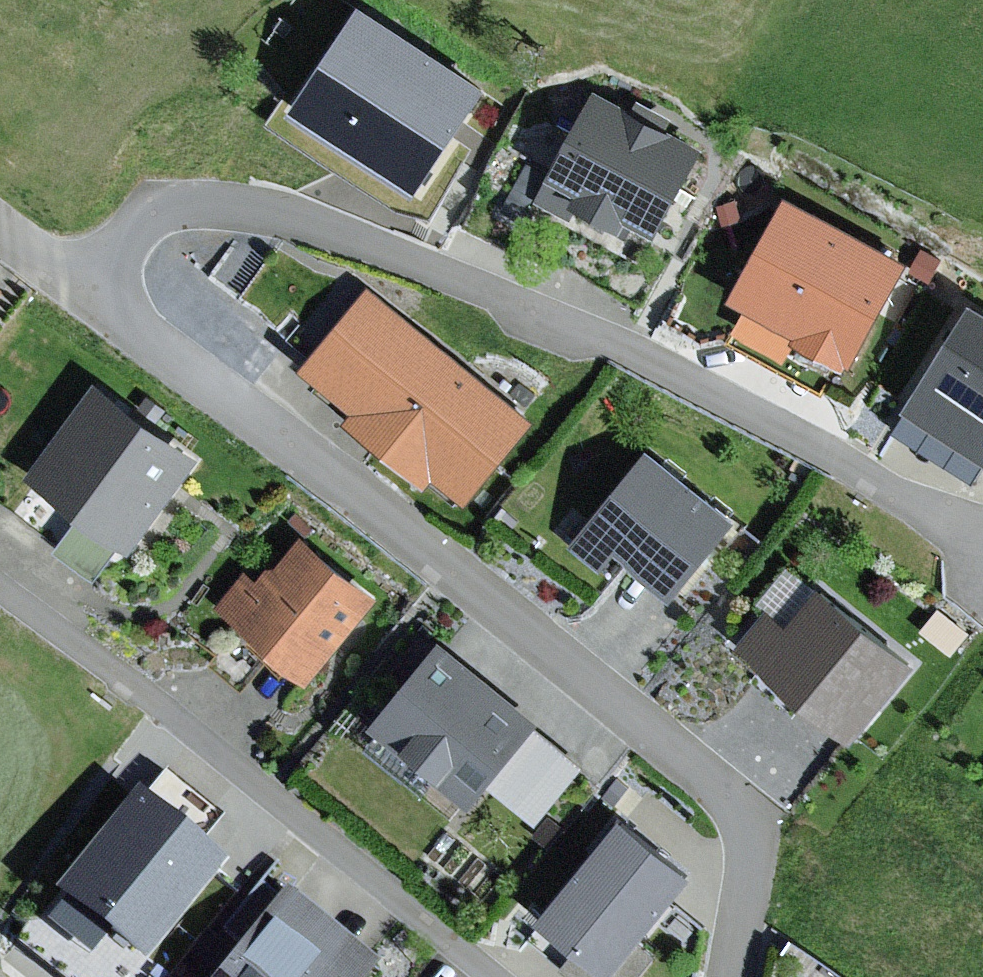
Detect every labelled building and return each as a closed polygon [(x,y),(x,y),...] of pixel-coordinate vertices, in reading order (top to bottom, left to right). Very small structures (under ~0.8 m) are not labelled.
[(427,232),(486,114),(310,26),(281,83),(320,104),(290,164),(427,232)] [(699,154),(589,96),(540,188),(570,204),(564,216),(613,242),(618,232),(649,248),(699,154)] [(901,272),(779,204),(721,309),(749,324),(766,341),(780,343),(785,346),(782,354),(836,380),(840,374),(844,377),(901,272)] [(531,430),(364,293),(293,379),(345,422),(337,431),(419,498),(426,488),(460,516),(531,430)] [(964,314),(893,424),(977,477),(982,468),(982,326),(964,314)] [(207,450),(103,374),(33,468),(138,544),(207,450)] [(728,530),(642,461),(562,560),(593,585),(607,567),(663,612),(728,530)] [(389,590),(307,527),(284,558),(274,560),(264,573),(249,562),(216,604),(317,682),(389,590)] [(906,674),(812,594),(780,631),(763,617),(732,653),(843,748),(906,674)] [(547,717),(445,636),(382,714),(482,794),(501,772),(551,812),(591,762),(542,723),(547,717)] [(151,789),(142,781),(56,884),(147,959),(233,855),(207,833),(226,811),(171,765),(151,789)] [(550,908),(530,934),(566,961),(586,976),(641,976),(662,950),(644,936),(699,867),(628,810),(550,908)] [(289,881),(210,976),(366,976),(383,957),(289,881)]
